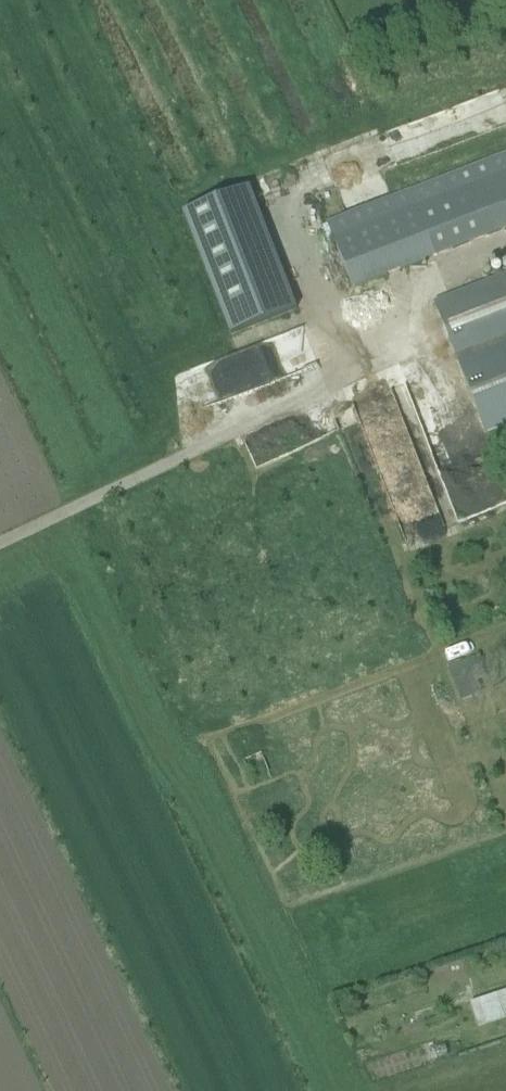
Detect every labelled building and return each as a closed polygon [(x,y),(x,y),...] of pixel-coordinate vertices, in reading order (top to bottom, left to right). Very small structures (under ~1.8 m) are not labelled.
[(411,13),(441,0),(405,0),(411,13)] [(353,287),(505,229),(505,155),(328,223),(353,287)] [(182,215),(229,336),(296,310),(249,189),(182,215)] [(486,435),(505,427),(505,274),(435,301),(486,435)] [(189,370),(203,407),(278,380),(264,342),(189,370)] [(450,668),(464,701),(481,694),(476,683),(487,679),(478,657),(450,668)] [(489,1021),(505,1016),(505,990),(482,997),(489,1021)]
